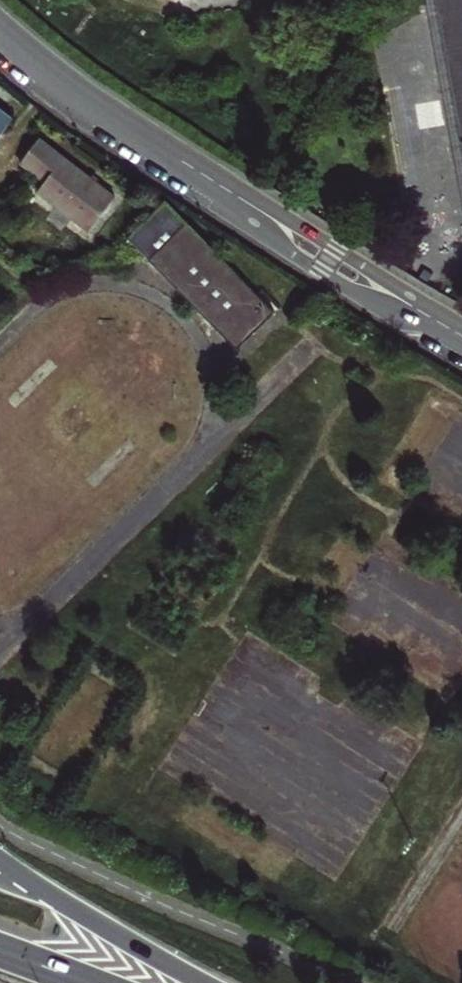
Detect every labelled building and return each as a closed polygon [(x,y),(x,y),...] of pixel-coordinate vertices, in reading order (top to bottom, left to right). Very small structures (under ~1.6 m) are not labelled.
[(431,12),(461,189),(461,0),(429,0),(431,12)] [(12,116),(0,107),(0,132),(12,116)] [(38,193),(88,231),(112,196),(38,139),(19,165),(45,184),(38,193)] [(166,201),(129,237),(237,349),(276,312),(166,201)]
